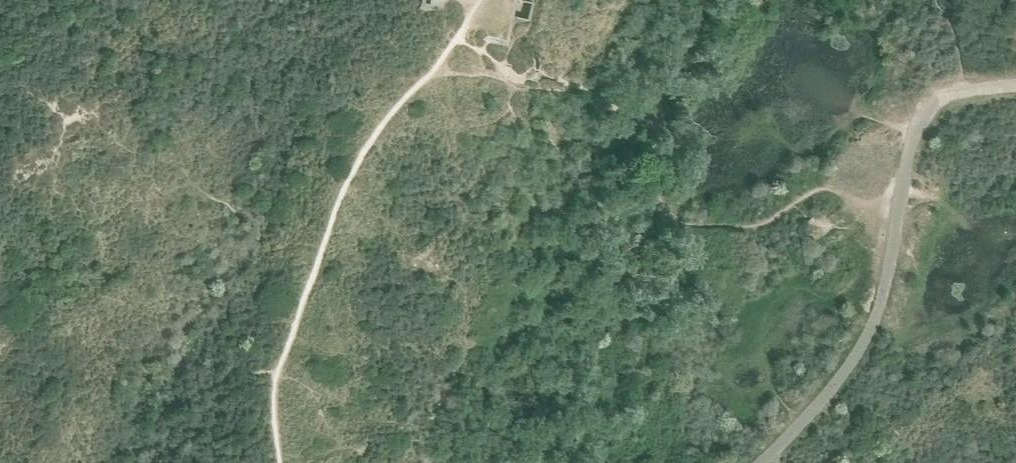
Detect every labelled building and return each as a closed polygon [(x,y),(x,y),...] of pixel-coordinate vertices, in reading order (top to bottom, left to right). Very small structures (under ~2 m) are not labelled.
[(525,21),(539,52),(545,49),(532,22),(525,21)] [(554,76),(545,49),(539,52),(548,78),(554,76)] [(411,273),(411,280),(418,281),(419,273),(411,273)] [(252,372),(251,376),(255,379),(255,380),(259,381),(261,381),(263,368),(262,367),(260,367),(258,367),(257,368),(256,370),(252,372)]
